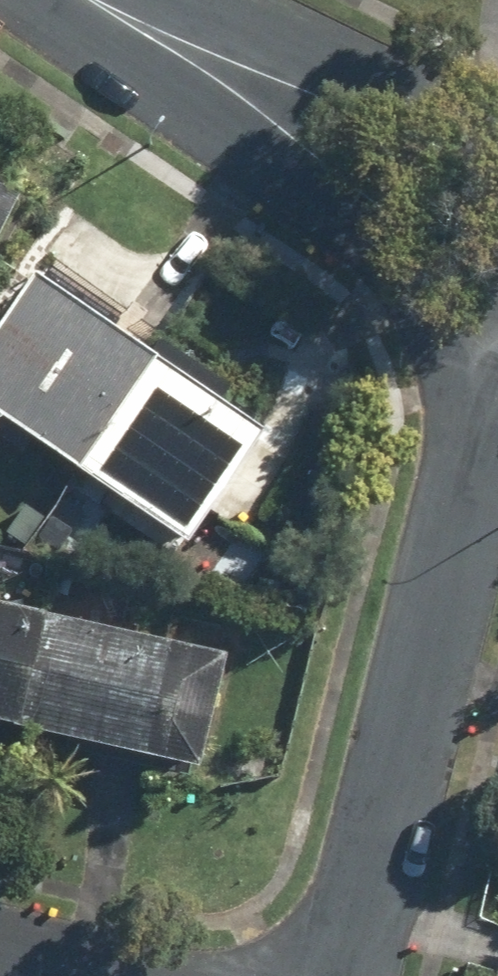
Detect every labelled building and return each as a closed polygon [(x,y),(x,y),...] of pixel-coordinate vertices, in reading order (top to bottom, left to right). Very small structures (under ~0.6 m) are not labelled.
[(14,204),(0,197),(0,231),(14,204)] [(37,271),(0,328),(0,421),(190,543),(259,437),(108,339),(118,324),(37,271)] [(0,607),(0,729),(16,732),(39,615),(0,607)] [(223,661),(65,623),(37,744),(195,781),(223,661)]
